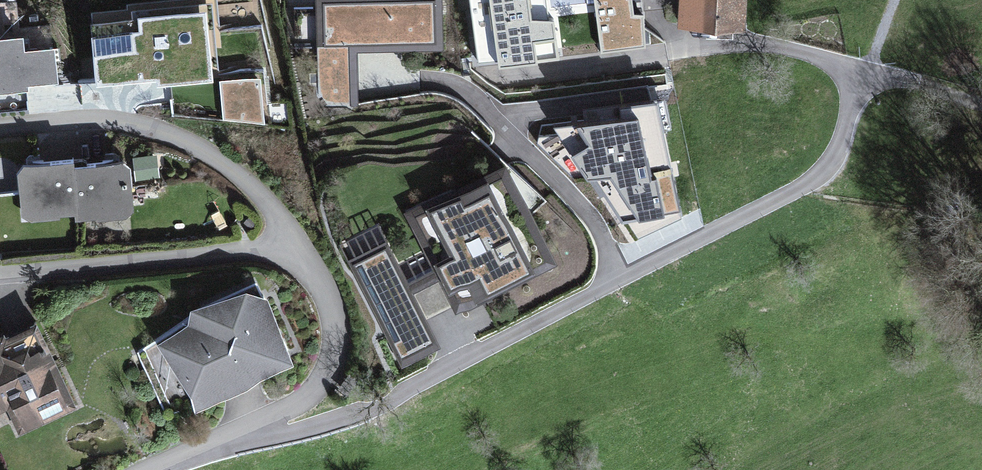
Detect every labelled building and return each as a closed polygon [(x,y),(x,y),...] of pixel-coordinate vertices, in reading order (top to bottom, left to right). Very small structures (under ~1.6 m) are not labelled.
[(443,0),(316,0),(318,108),(358,107),(357,53),(443,51),(443,0)] [(479,65),(492,63),(493,69),(560,62),(555,20),(550,20),(548,0),(470,0),(479,65)] [(598,57),(651,51),(647,0),(589,0),(598,57)] [(678,29),(745,32),(747,0),(680,0),(678,29)] [(132,18),(90,23),(96,88),(157,82),(157,88),(213,82),(213,75),(220,75),(212,2),(131,10),(132,18)] [(29,91),(29,87),(59,84),(55,47),(26,50),(24,36),(0,39),(0,94),(29,91)] [(620,119),(555,128),(618,225),(681,213),(657,104),(619,109),(620,119)] [(24,166),(17,175),(23,217),(38,222),(60,220),(60,218),(75,216),(75,221),(97,220),(97,222),(127,219),(134,212),(130,169),(121,163),(74,167),(74,162),(24,166)] [(504,168),(417,210),(458,296),(546,254),(504,168)] [(352,252),(403,356),(440,338),(389,234),(352,252)] [(188,325),(139,356),(167,418),(193,405),(195,413),(248,390),(265,379),(295,366),(268,299),(246,291),(190,310),(188,325)] [(38,324),(7,338),(5,334),(0,336),(0,413),(8,410),(19,435),(77,408),(38,324)]
